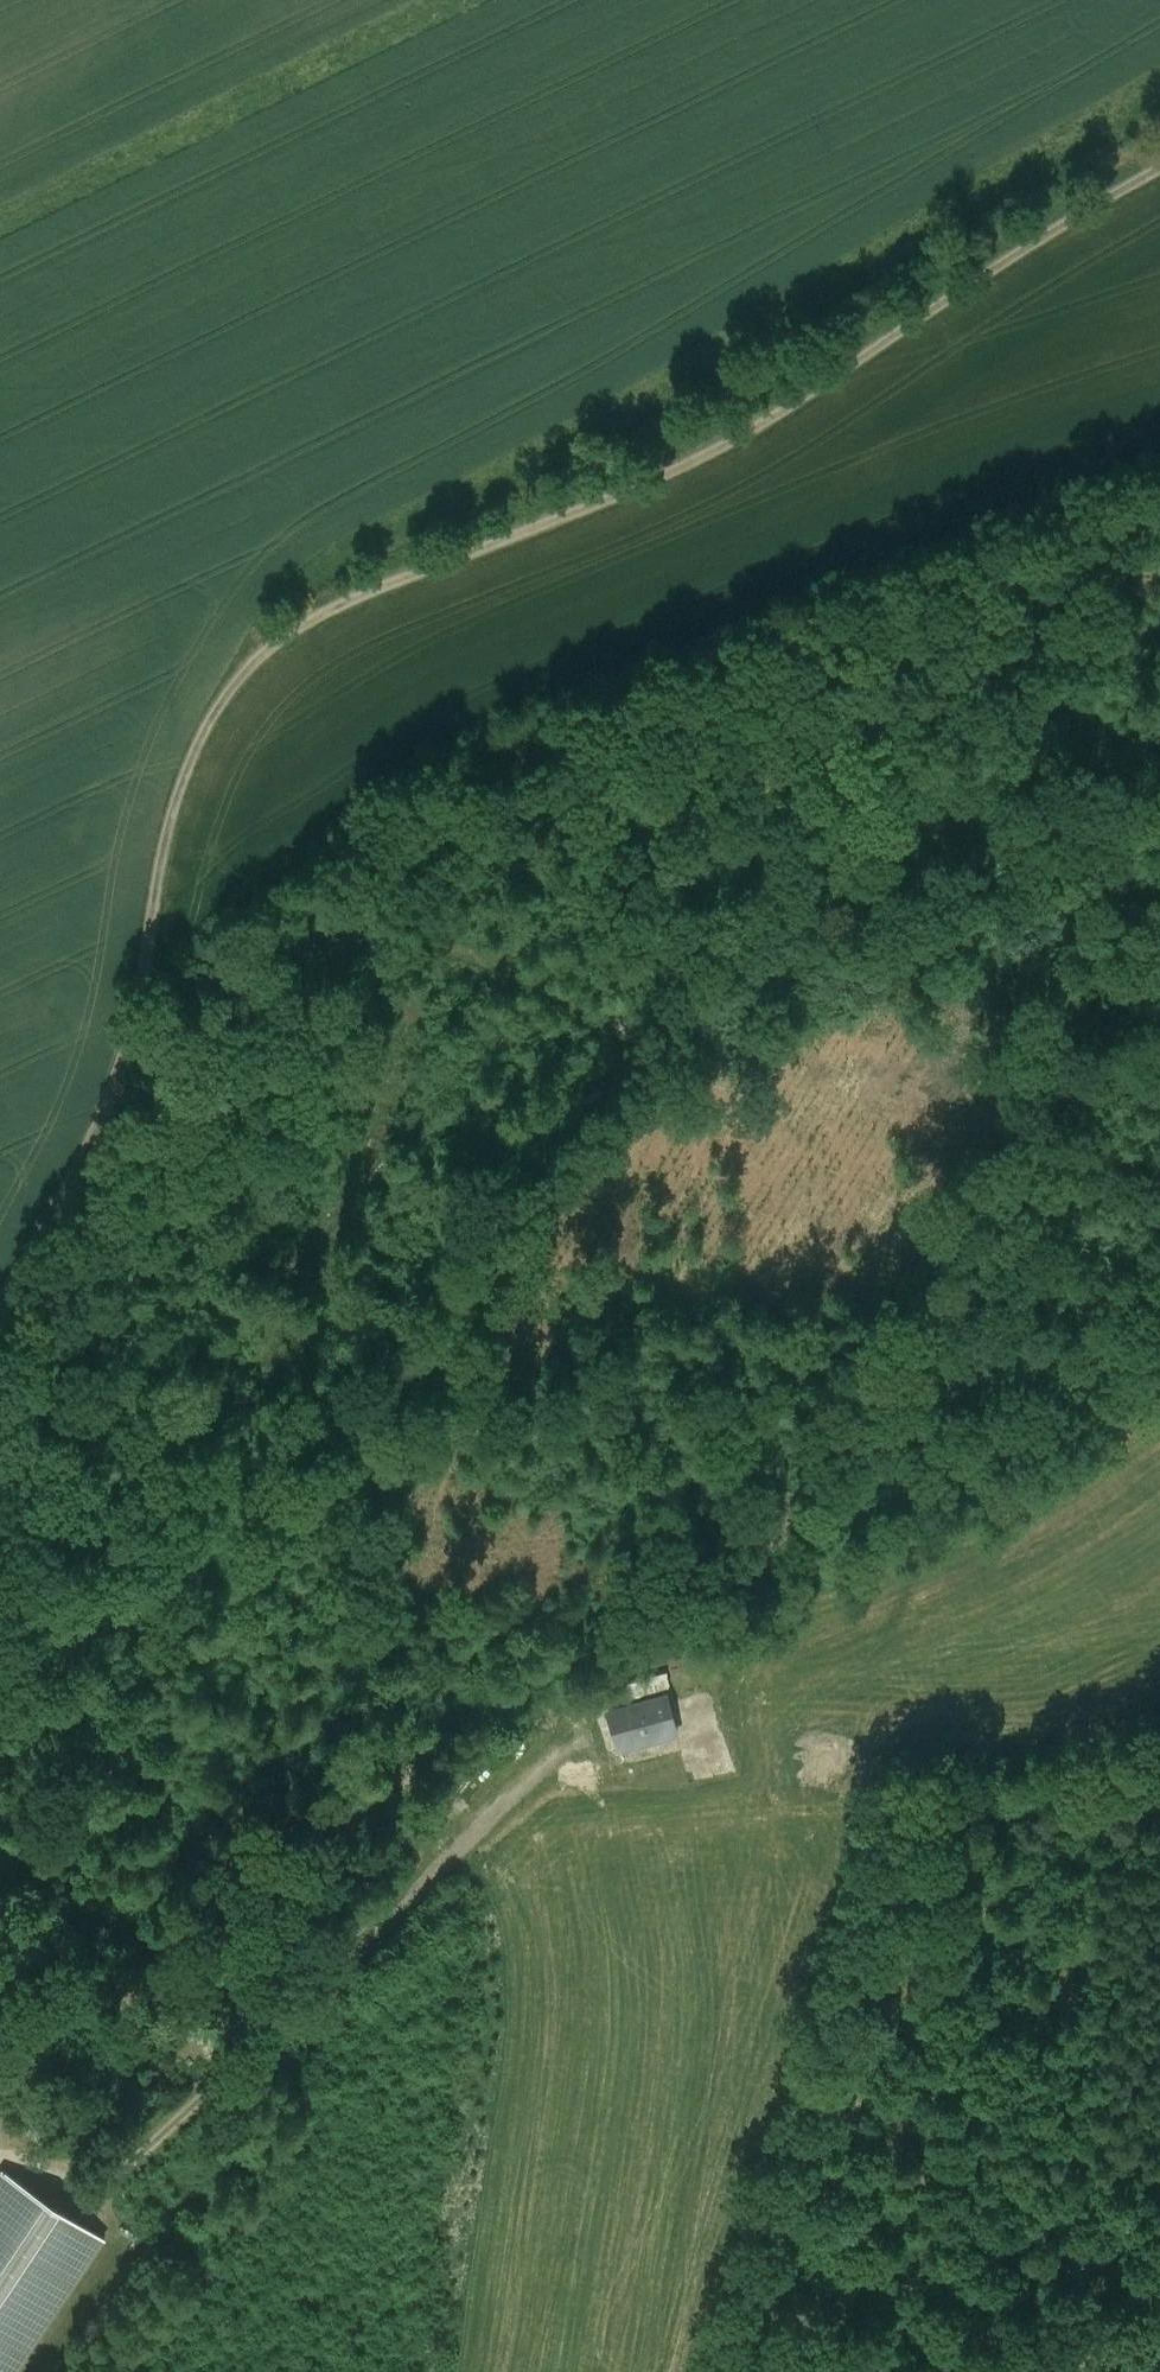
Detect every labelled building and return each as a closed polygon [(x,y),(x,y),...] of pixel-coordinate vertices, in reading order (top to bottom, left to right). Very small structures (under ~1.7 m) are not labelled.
[(609,1712),(619,1749),(676,1733),(666,1697),(609,1712)] [(246,2015),(239,2008),(228,2018),(235,2026),(246,2015)] [(204,2026),(189,2040),(207,2058),(222,2044),(204,2026)] [(107,2241),(0,2171),(0,2371),(21,2371),(107,2241)]
